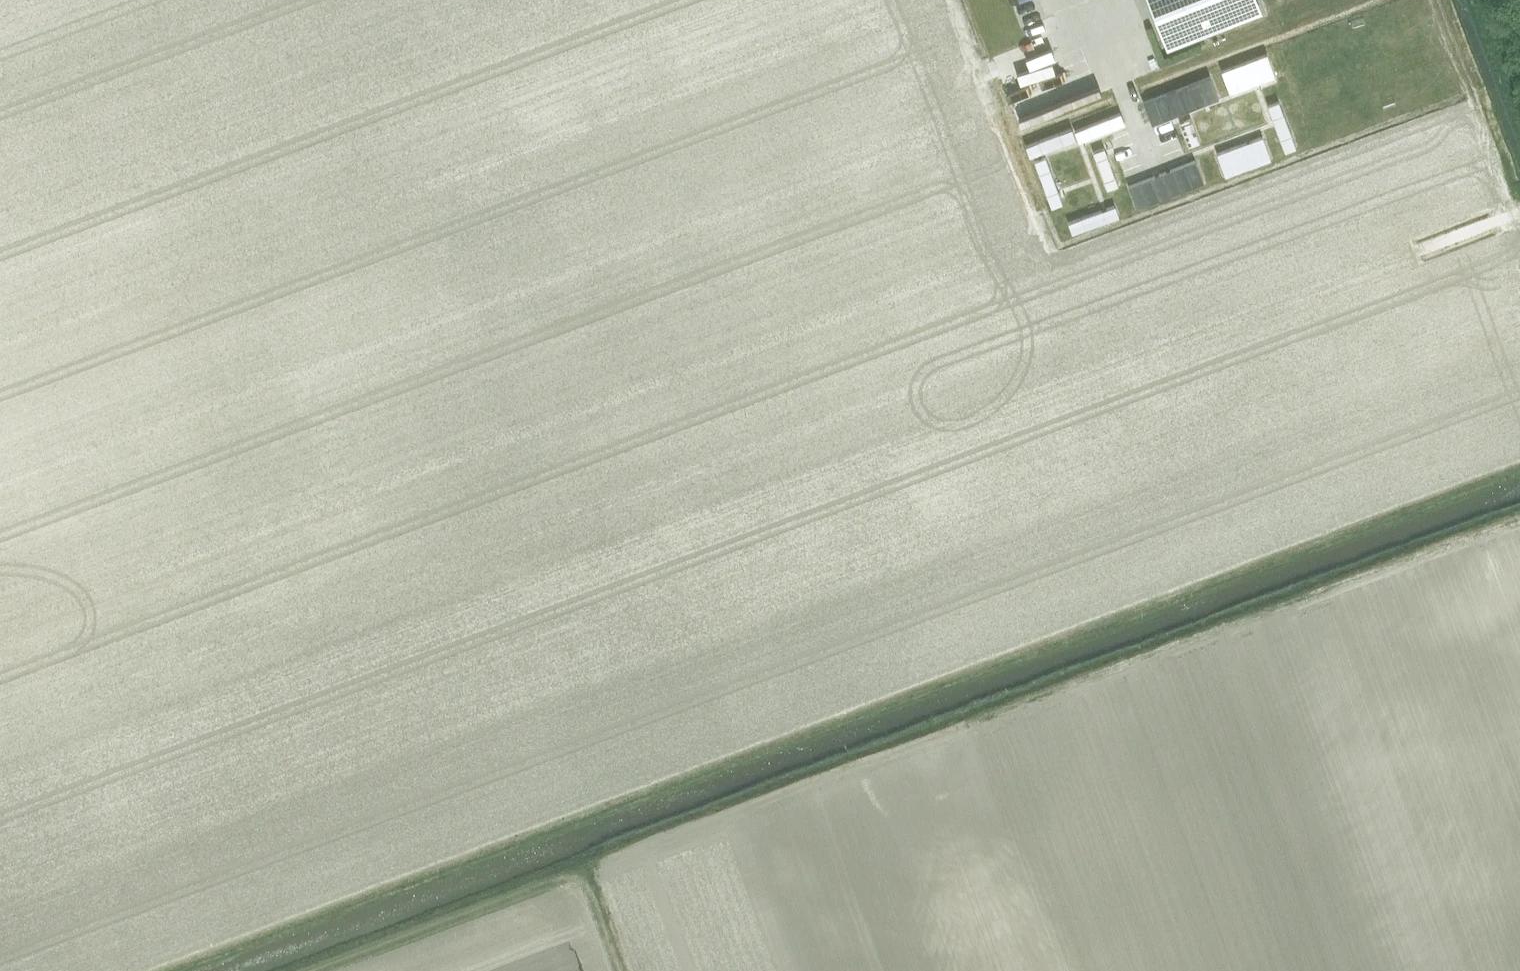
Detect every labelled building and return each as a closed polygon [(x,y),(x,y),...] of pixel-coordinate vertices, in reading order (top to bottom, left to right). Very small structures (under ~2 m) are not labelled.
[(1196,6),(1194,0),(1084,0),(1091,17),(1109,10),(1119,36),(1196,6)] [(1280,48),(1234,65),(1243,88),(1289,71),(1280,48)] [(1216,72),(1148,97),(1157,120),(1224,95),(1216,72)] [(1285,150),(1296,146),(1280,101),(1268,105),(1285,150)] [(1122,110),(1076,127),(1080,138),(1126,121),(1122,110)] [(1188,146),(1199,141),(1190,118),(1179,122),(1188,146)] [(1261,135),(1215,152),(1223,175),(1269,158),(1261,135)] [(1096,158),(1110,188),(1121,183),(1106,153),(1096,158)] [(1035,163),(1052,208),(1064,204),(1047,159),(1035,163)] [(1195,161),(1127,186),(1136,209),(1203,184),(1195,161)] [(1075,233),(1120,217),(1116,205),(1070,222),(1075,233)]
